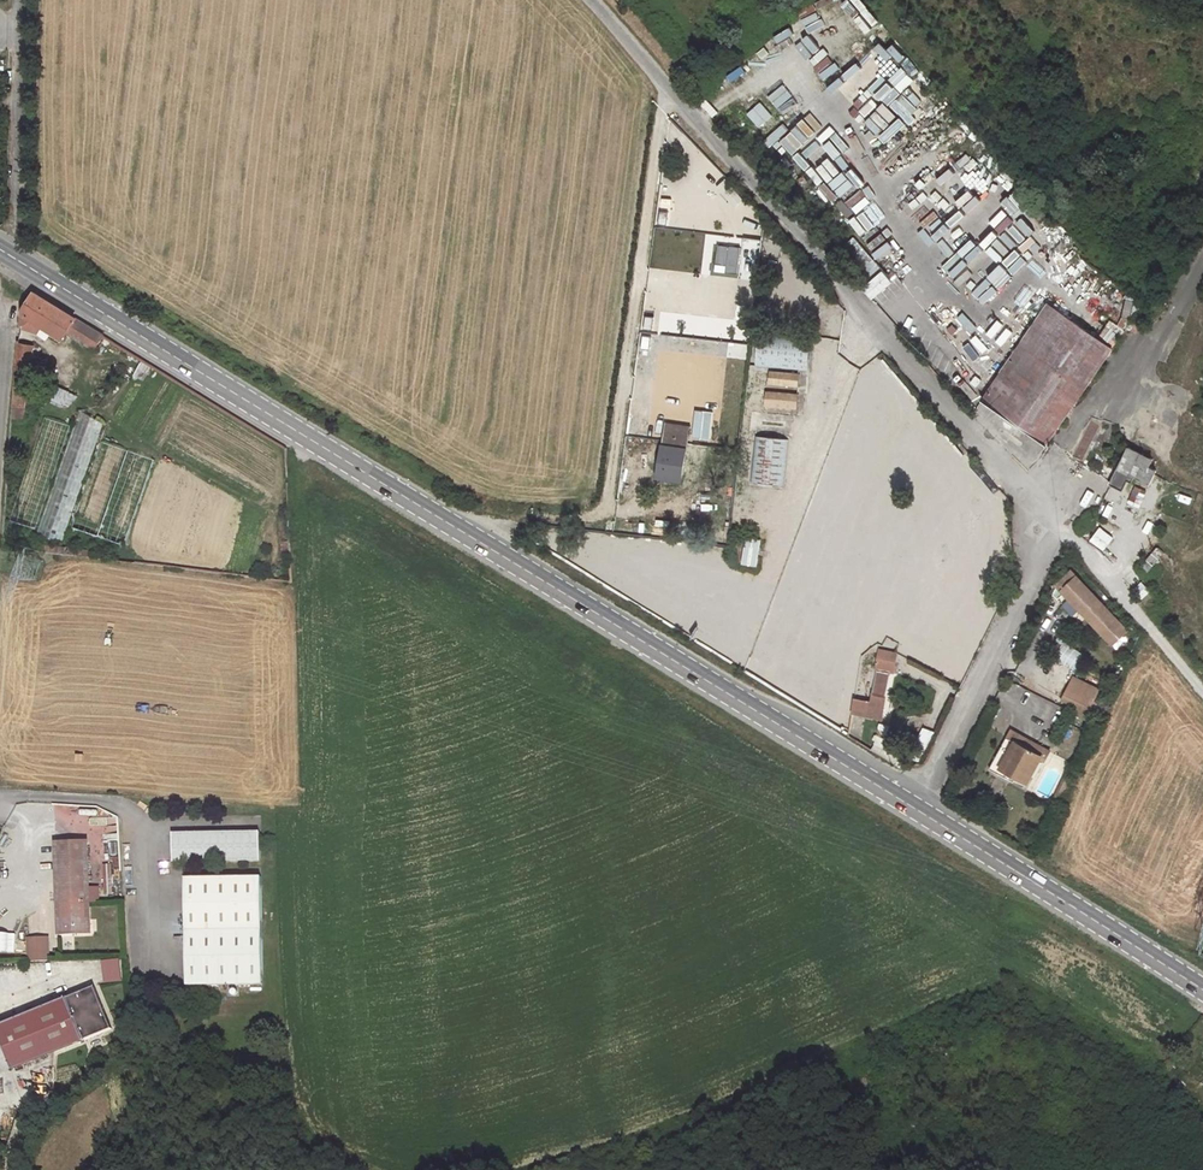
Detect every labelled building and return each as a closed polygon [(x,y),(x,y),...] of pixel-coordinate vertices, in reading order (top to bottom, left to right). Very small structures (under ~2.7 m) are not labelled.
[(1007,211),(1016,220),(1022,213),(1012,205),(1007,211)] [(977,222),(971,226),(980,240),(987,236),(977,222)] [(1036,230),(1024,244),(1030,250),(1043,235),(1036,230)] [(1011,266),(1025,254),(1018,247),(1004,259),(1011,266)] [(776,263),(770,260),(766,273),(771,275),(776,263)] [(990,273),(997,283),(1011,272),(1003,262),(990,273)] [(66,333),(94,350),(103,336),(33,293),(22,310),(18,327),(38,333),(42,326),(62,339),(66,333)] [(1137,309),(1130,295),(1124,298),(1131,312),(1137,309)] [(1047,305),(983,399),(1045,442),(1110,347),(1047,305)] [(1109,321),(1097,337),(1112,347),(1123,331),(1109,321)] [(995,327),(988,345),(976,340),(967,360),(976,364),(983,348),(995,353),(1005,331),(995,327)] [(807,370),(811,337),(758,333),(755,365),(807,370)] [(34,346),(17,343),(11,418),(24,419),(26,401),(33,402),(39,356),(33,355),(34,346)] [(983,374),(992,356),(983,351),(975,369),(983,374)] [(799,373),(769,370),(767,384),(798,387),(799,373)] [(797,408),(798,394),(766,391),(764,406),(797,408)] [(103,423),(79,410),(36,534),(62,543),(103,423)] [(686,449),(689,428),(667,425),(664,445),(686,449)] [(787,439),(756,436),(751,481),(782,484),(787,439)] [(686,449),(664,445),(659,478),(681,481),(686,449)] [(1121,446),(1111,468),(1141,483),(1151,458),(1121,446)] [(1148,501),(1155,504),(1161,488),(1154,485),(1148,501)] [(1166,486),(1163,500),(1170,501),(1173,488),(1166,486)] [(1145,512),(1140,523),(1163,533),(1168,522),(1145,512)] [(1145,552),(1152,534),(1143,531),(1137,549),(1145,552)] [(1153,566),(1164,553),(1156,547),(1145,559),(1153,566)] [(1127,629),(1071,571),(1056,585),(1112,644),(1127,629)] [(897,652),(878,649),(874,670),(890,672),(897,652)] [(885,695),(890,672),(876,671),(872,692),(885,695)] [(1098,690),(1074,678),(1063,699),(1076,706),(1089,712),(1091,709),(1093,705),(1095,702),(1092,701),(1098,690)] [(885,695),(872,692),(870,702),(853,698),(850,713),(881,720),(886,695),(885,695)] [(1089,712),(1076,706),(1074,711),(1087,718),(1089,712)] [(1066,709),(1051,737),(1058,740),(1073,713),(1066,709)] [(889,725),(879,723),(876,735),(874,734),(871,739),(874,741),(873,743),(874,744),(883,748),(883,747),(886,740),(889,725)] [(1044,762),(1050,751),(1011,730),(989,769),(1014,783),(1017,778),(1027,783),(1040,760),(1044,762)] [(870,749),(898,767),(903,759),(883,747),(883,748),(874,744),(870,749)] [(1066,776),(1061,787),(1067,790),(1072,779),(1066,776)] [(1061,787),(1056,797),(1062,800),(1067,790),(1061,787)] [(986,823),(998,803),(988,797),(976,817),(986,823)] [(259,832),(172,833),(173,862),(260,860),(259,832)] [(87,842),(55,843),(57,904),(90,902),(90,901),(89,888),(87,842)] [(111,864),(103,864),(104,895),(112,895),(111,864)] [(261,877),(185,878),(187,985),(262,984),(261,877)] [(99,901),(99,887),(89,888),(90,901),(99,901)] [(90,902),(57,904),(58,934),(91,933),(90,902)] [(47,938),(28,939),(29,961),(48,960),(47,938)] [(0,1025),(0,1040),(12,1069),(111,1029),(95,987),(0,1025)]
